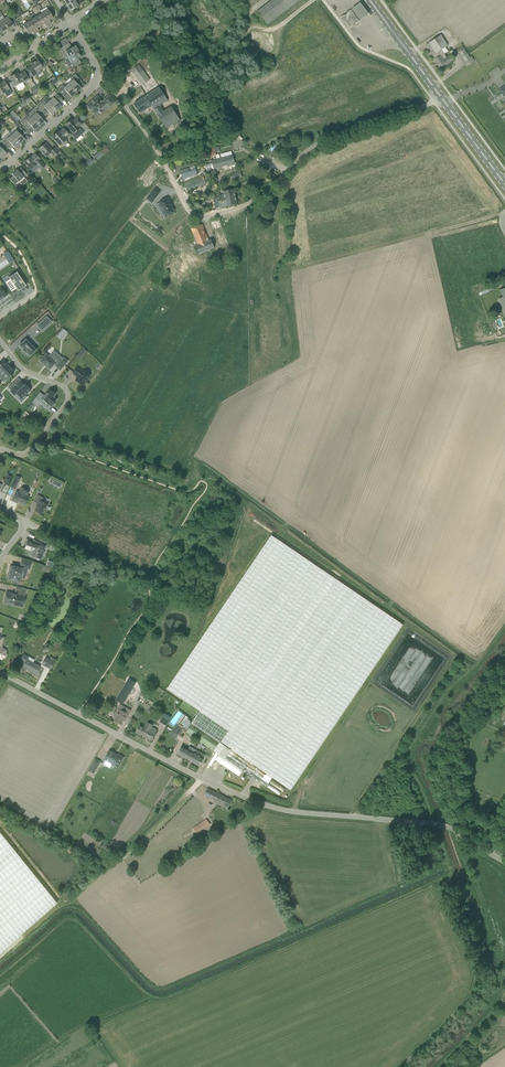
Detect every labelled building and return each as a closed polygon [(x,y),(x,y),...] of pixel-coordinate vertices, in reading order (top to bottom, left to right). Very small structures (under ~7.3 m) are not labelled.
[(268,25),(300,0),(273,0),(258,12),(268,25)] [(71,11),(79,6),(76,1),(68,6),(71,11)] [(361,1),(352,8),(361,19),(370,12),(361,1)] [(40,12),(42,14),(49,25),(51,23),(50,21),(53,18),(47,9),(49,8),(47,5),(45,6),(46,8),(40,12)] [(341,19),(349,29),(352,27),(357,23),(359,21),(351,10),(349,12),(343,16),(341,19)] [(2,16),(0,12),(0,17),(8,29),(8,28),(13,25),(7,17),(5,19),(2,16)] [(42,14),(35,18),(41,26),(44,24),(46,27),(49,25),(42,14)] [(33,19),(29,21),(36,33),(39,31),(37,28),(41,26),(35,18),(33,19)] [(33,34),(36,33),(29,21),(23,25),(28,34),(32,32),(33,34)] [(434,60),(441,69),(447,65),(453,60),(450,55),(447,58),(442,50),(448,46),(441,35),(429,43),(426,45),(435,59),(434,60)] [(59,49),(65,59),(78,51),(75,46),(72,48),(69,43),(63,47),(59,49)] [(459,52),(468,66),(475,61),(472,57),(470,58),(464,49),(463,47),(458,50),(459,52)] [(82,57),(78,51),(65,59),(65,60),(71,70),(81,63),(79,59),(82,57)] [(30,78),(32,76),(33,77),(37,74),(36,72),(39,70),(40,70),(41,71),(46,67),(41,59),(38,61),(36,62),(36,61),(31,64),(32,66),(28,69),(28,70),(26,71),(30,78)] [(131,70),(143,86),(150,80),(138,65),(131,70)] [(22,83),(23,83),(29,79),(24,71),(21,73),(21,74),(19,75),(17,73),(10,77),(13,81),(12,82),(14,85),(15,85),(16,87),(22,83)] [(69,84),(76,92),(81,88),(78,85),(82,82),(75,74),(70,78),(72,81),(69,84)] [(4,93),(10,89),(4,81),(1,83),(0,83),(0,84),(0,96),(4,93)] [(76,92),(69,84),(65,87),(62,85),(57,89),(65,98),(68,94),(71,97),(76,92)] [(159,87),(134,104),(140,113),(152,105),(166,128),(180,120),(172,107),(164,112),(161,107),(161,106),(160,105),(167,100),(159,87)] [(49,102),(56,110),(61,106),(58,103),(62,100),(57,94),(55,91),(50,96),(51,100),(49,102)] [(110,107),(115,102),(109,96),(104,100),(104,101),(103,102),(97,96),(86,106),(88,108),(88,109),(90,110),(93,113),(96,110),(99,110),(107,104),(110,107)] [(56,110),(49,102),(45,105),(42,103),(38,107),(45,115),(49,112),(51,115),(56,110)] [(32,117),(39,126),(44,121),(41,118),(45,115),(38,107),(33,111),(33,113),(35,115),(32,117)] [(32,127),(34,130),(39,126),(32,117),(29,120),(25,118),(20,123),(28,131),(32,127)] [(76,131),(84,124),(77,117),(73,121),(72,119),(65,125),(73,133),(71,135),(76,141),(81,136),(76,131)] [(12,135),(19,143),(24,139),(22,136),(25,133),(21,127),(12,135)] [(57,133),(52,137),(60,146),(66,140),(65,138),(69,135),(64,129),(58,134),(57,133)] [(2,141),(3,143),(8,148),(12,145),(14,148),(19,143),(12,135),(10,133),(2,141)] [(238,137),(232,145),(238,150),(244,142),(238,137)] [(2,159),(7,154),(5,152),(8,148),(3,143),(0,146),(0,156),(2,159)] [(45,143),(39,149),(46,157),(49,154),(51,154),(54,157),(59,153),(55,147),(52,150),(45,143)] [(103,155),(100,152),(100,151),(93,157),(96,161),(103,155)] [(31,175),(39,168),(40,169),(45,165),(41,160),(35,154),(31,158),(30,157),(24,162),(26,165),(28,167),(30,169),(28,172),(31,175)] [(233,155),(212,161),(212,163),(206,165),(207,171),(235,163),(233,155)] [(27,174),(20,167),(17,170),(16,169),(14,171),(15,172),(12,175),(13,176),(10,179),(15,185),(19,182),(20,183),(25,178),(24,177),(27,174)] [(188,168),(180,171),(183,179),(196,174),(195,170),(189,172),(188,168)] [(240,172),(234,174),(230,175),(231,180),(235,179),(242,177),(240,172)] [(52,180),(60,189),(64,185),(56,176),(52,180)] [(187,191),(206,184),(204,176),(190,181),(185,183),(187,191)] [(152,202),(160,192),(155,188),(147,198),(152,202)] [(236,199),(234,189),(223,191),(224,195),(218,196),(219,200),(225,199),(231,198),(231,200),(236,199)] [(166,214),(174,210),(170,202),(171,202),(168,197),(159,201),(166,214)] [(237,205),(236,199),(231,200),(231,198),(225,199),(219,200),(221,208),(226,207),(237,205)] [(210,222),(219,245),(228,242),(220,221),(214,223),(213,221),(210,222)] [(203,224),(192,228),(198,245),(195,247),(198,255),(215,247),(212,239),(209,241),(206,234),(205,234),(204,230),(205,230),(203,224)] [(12,292),(16,288),(18,291),(26,286),(24,283),(17,272),(9,278),(10,279),(5,282),(12,292)] [(42,331),(52,322),(46,317),(36,326),(42,331)] [(25,353),(29,357),(35,351),(25,340),(19,346),(22,350),(25,353)] [(46,354),(40,361),(45,365),(44,366),(45,366),(45,365),(46,366),(46,367),(46,366),(50,369),(54,364),(57,366),(56,367),(60,370),(68,361),(64,358),(62,360),(53,353),(49,357),(46,354)] [(3,382),(6,379),(14,372),(13,371),(7,364),(7,365),(3,361),(0,364),(0,373),(2,375),(0,378),(0,379),(3,382)] [(75,381),(82,386),(91,375),(83,369),(82,371),(77,367),(72,374),(77,378),(75,381)] [(11,383),(7,387),(10,390),(9,390),(14,395),(16,393),(22,399),(21,400),(22,400),(26,397),(24,394),(29,390),(23,384),(22,385),(18,382),(13,386),(11,383)] [(47,408),(50,410),(54,405),(53,404),(56,400),(53,397),(55,394),(55,393),(55,392),(54,392),(53,392),(52,392),(49,390),(41,400),(49,405),(47,408)] [(35,398),(31,403),(36,407),(41,402),(35,398)] [(8,475),(6,480),(4,484),(9,486),(13,477),(8,475)] [(15,476),(10,487),(15,489),(20,478),(15,476)] [(62,484),(53,479),(51,483),(60,488),(62,484)] [(17,503),(18,501),(25,504),(28,497),(26,496),(29,492),(21,488),(19,493),(16,492),(12,500),(17,503)] [(44,511),(47,505),(42,502),(43,498),(37,495),(34,502),(38,504),(34,511),(37,513),(37,514),(40,515),(40,514),(41,515),(43,511),(44,511)] [(186,732),(209,748),(214,751),(219,754),(215,760),(239,776),(243,770),(255,779),(266,786),(272,778),(291,790),(359,689),(403,624),(271,535),(207,630),(167,689),(200,712),(186,732)] [(34,544),(26,542),(24,548),(30,550),(29,554),(35,556),(37,552),(42,554),(45,546),(39,544),(39,543),(36,541),(34,544)] [(20,566),(19,568),(10,566),(8,574),(7,574),(6,578),(7,579),(18,582),(20,572),(25,573),(27,569),(28,569),(30,563),(20,560),(18,566),(20,566)] [(4,603),(15,605),(22,607),(25,596),(26,591),(22,590),(20,595),(6,592),(4,603)] [(23,654),(20,661),(25,664),(23,667),(36,674),(40,667),(27,660),(28,657),(23,654)] [(50,669),(54,662),(54,661),(49,659),(46,657),(42,664),(50,669)] [(123,704),(134,687),(127,683),(116,700),(123,704)] [(116,712),(114,717),(116,718),(114,721),(121,724),(123,720),(125,721),(129,714),(120,710),(118,709),(116,712)] [(165,714),(162,718),(165,719),(163,724),(166,726),(171,717),(165,714)] [(183,717),(171,733),(176,737),(184,728),(186,730),(191,723),(183,717)] [(148,723),(145,727),(140,725),(136,733),(140,735),(151,740),(155,733),(157,730),(152,727),(152,725),(148,723)] [(177,754),(190,760),(195,749),(190,746),(188,749),(182,746),(177,754)] [(206,755),(195,749),(190,760),(200,766),(206,755)] [(105,759),(118,767),(123,757),(118,754),(117,755),(110,751),(105,759)] [(92,763),(88,770),(94,774),(98,767),(92,763)] [(208,788),(204,795),(215,800),(214,802),(228,809),(232,800),(208,788)] [(207,819),(194,828),(197,833),(210,825),(207,819)] [(56,903),(0,833),(0,952),(56,903)]
